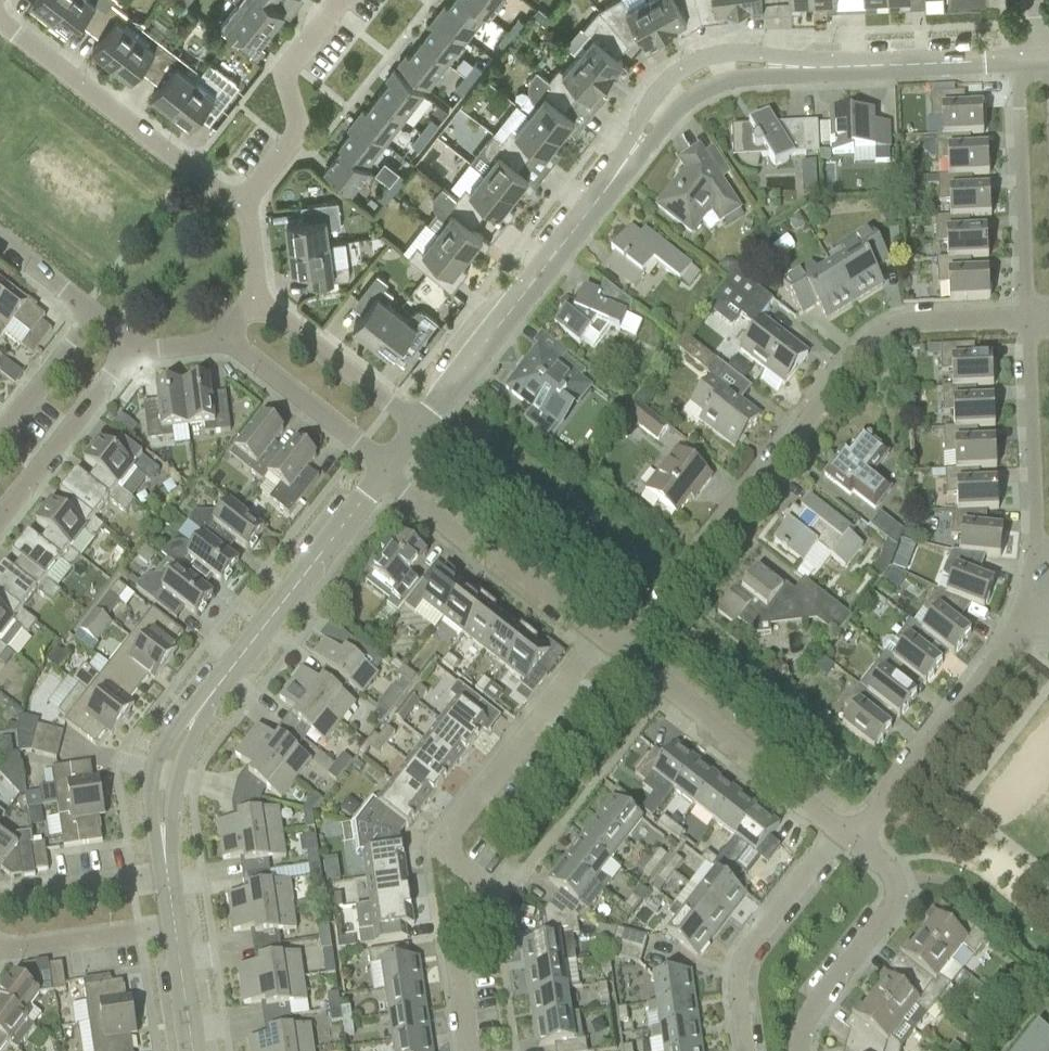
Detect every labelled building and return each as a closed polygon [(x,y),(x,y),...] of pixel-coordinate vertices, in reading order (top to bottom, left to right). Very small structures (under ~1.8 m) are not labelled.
[(29,8),(49,24),(67,0),(36,0),(29,8)] [(49,24),(68,39),(84,19),(94,27),(113,3),(112,3),(114,0),(67,0),(49,24)] [(238,2),(238,3),(273,29),(285,13),(272,3),(275,0),(235,0),(238,2)] [(486,17),(464,0),(455,0),(449,8),(445,6),(436,17),(467,41),(486,17)] [(486,17),(486,16),(489,18),(503,0),(464,0),(486,17)] [(599,10),(628,45),(642,38),(645,43),(646,43),(651,51),(650,51),(650,53),(661,46),(660,45),(656,38),(666,32),(649,0),(617,0),(599,10)] [(666,32),(677,25),(681,33),(681,34),(682,35),(692,29),(692,28),(690,28),(686,20),(687,20),(681,8),(696,0),(649,0),(666,32)] [(715,11),(716,10),(717,19),(716,19),(716,21),(728,19),(728,18),(726,9),(739,8),(738,0),(713,0),(715,11)] [(739,8),(751,6),(752,15),(751,15),(752,17),(764,15),(764,13),(762,14),(761,5),(763,5),(762,0),(738,0),(739,8)] [(789,2),(791,2),(791,11),(790,11),(790,13),(802,12),(802,11),(801,2),(814,1),(814,0),(789,0),(789,2)] [(814,1),(826,1),(826,10),(826,11),(838,11),(838,9),(837,9),(836,0),(838,0),(814,0),(814,1)] [(866,8),(864,8),(864,10),(877,9),(877,8),(878,8),(878,0),(865,0),(866,8)] [(900,7),(900,8),(912,8),(912,7),(914,7),(914,0),(900,0),(900,7)] [(104,35),(93,50),(112,65),(145,24),(141,20),(131,17),(113,3),(94,27),(104,35)] [(260,45),(273,29),(238,3),(220,26),(242,42),(247,35),(260,45)] [(538,9),(532,16),(545,27),(551,20),(538,9)] [(618,58),(628,45),(599,10),(583,29),(593,38),(578,55),(607,80),(615,71),(622,77),(623,78),(631,69),(630,68),(629,69),(622,63),(623,62),(618,58)] [(448,65),(467,41),(436,17),(430,25),(433,28),(421,44),(448,65)] [(516,37),(526,23),(519,18),(508,31),(516,37)] [(142,28),(146,23),(146,22),(145,24),(112,65),(132,80),(143,65),(154,73),(171,51),(142,28)] [(506,50),(516,37),(508,31),(498,45),(506,50)] [(429,89),(448,65),(421,44),(410,58),(407,55),(398,65),(429,89)] [(185,71),(190,65),(171,51),(154,73),(164,81),(152,96),(172,111),(196,80),(185,71)] [(599,90),(607,80),(578,55),(563,72),(559,69),(549,81),(573,101),(582,90),(591,98),(592,97),(599,103),(598,104),(599,105),(608,96),(607,95),(606,95),(599,90)] [(239,86),(222,73),(210,63),(197,80),(196,80),(172,111),(191,127),(203,112),(213,120),(239,86)] [(473,82),(483,69),(475,63),(465,76),(473,82)] [(425,94),(412,84),(395,70),(386,80),(390,83),(379,97),(406,118),(425,94)] [(549,81),(536,71),(532,76),(530,80),(529,86),(529,91),(532,96),(535,100),(539,103),(530,114),(560,138),(568,128),(575,134),(574,134),(575,135),(583,125),(582,125),(581,125),(574,120),(575,119),(565,111),(573,101),(549,81)] [(462,95),(473,82),(465,76),(454,89),(462,95)] [(982,108),(959,109),(959,94),(930,95),(931,119),(939,119),(940,136),(936,136),(936,137),(983,135),(982,108)] [(387,142),(406,118),(379,97),(367,113),(363,110),(357,118),(387,142)] [(873,114),(852,115),(852,112),(830,112),(830,123),(831,144),(832,155),(853,154),(853,151),(875,151),(875,163),(891,163),(889,124),(888,124),(888,135),(874,135),(873,114)] [(510,130),(503,140),(527,159),(535,149),(545,157),(546,156),(553,161),(552,162),(553,163),(561,154),(560,153),(552,148),(560,138),(530,114),(515,133),(510,130)] [(752,126),(732,127),(732,149),(733,158),(765,157),(774,169),(794,156),(806,155),(805,124),(776,125),(769,114),(758,121),(759,122),(752,126)] [(369,166),(387,142),(357,118),(348,130),(352,133),(342,145),(371,168),(369,166)] [(428,138),(439,124),(432,119),(421,132),(428,138)] [(830,123),(817,124),(818,145),(831,144),(830,123)] [(418,151),(428,138),(421,132),(411,145),(418,151)] [(527,159),(497,135),(494,133),(487,143),(485,147),(484,151),(485,155),(487,158),(493,162),(484,173),(515,196),(522,187),(529,192),(528,193),(530,194),(537,184),(536,183),(535,184),(528,179),(529,178),(519,170),(527,159)] [(983,135),(936,137),(937,145),(937,149),(937,161),(945,161),(946,177),(938,177),(938,178),(988,176),(987,149),(965,150),(964,136),(983,136),(983,135)] [(352,192),(371,168),(342,145),(340,148),(342,150),(325,171),(352,192)] [(740,211),(711,166),(699,148),(679,161),(686,171),(682,177),(685,182),(683,184),(678,191),(677,193),(671,190),(658,207),(693,235),(710,213),(718,225),(724,221),(739,211),(740,211)] [(815,164),(802,164),(803,180),(816,179),(815,164)] [(297,187),(312,185),(310,170),(295,172),(297,187)] [(396,191),(406,178),(398,172),(388,185),(396,191)] [(507,206),(515,196),(484,173),(470,191),(465,187),(456,198),(481,218),(489,208),(499,216),(500,215),(507,220),(506,221),(508,222),(515,212),(514,211),(514,212),(507,206)] [(879,196),(898,195),(897,175),(879,176),(879,196)] [(966,177),(988,177),(988,176),(938,178),(927,178),(927,187),(938,186),(939,202),(947,202),(948,217),(935,218),(935,219),(990,217),(989,190),(967,191),(966,177)] [(815,201),(818,183),(799,179),(795,197),(815,201)] [(385,204),(396,191),(388,185),(378,198),(385,204)] [(456,198),(456,199),(441,187),(432,199),(432,200),(431,202),(431,204),(431,206),(432,207),(432,209),(434,210),(435,212),(446,221),(438,231),(468,255),(476,246),(483,251),(483,252),(484,253),(491,243),(490,242),(489,243),(482,237),(483,236),(473,228),(481,218),(456,198)] [(308,221),(287,224),(290,248),(329,243),(328,230),(342,228),(340,217),(339,202),(307,206),(308,221)] [(739,211),(724,221),(727,226),(742,216),(739,211)] [(798,217),(788,223),(794,233),(804,227),(798,217)] [(990,217),(935,219),(936,244),(943,243),(948,243),(948,260),(987,258),(986,232),(964,233),(963,219),(990,218),(990,217)] [(900,227),(890,227),(891,246),(900,246),(900,227)] [(888,262),(877,243),(868,228),(837,246),(843,256),(830,264),(854,303),(883,285),(874,271),(888,262)] [(701,274),(662,244),(645,230),(637,240),(628,233),(611,254),(615,257),(606,268),(634,289),(654,263),(680,282),(690,289),(701,274)] [(460,266),(468,255),(438,231),(423,251),(417,246),(408,258),(439,282),(448,271),(453,275),(454,274),(460,280),(459,281),(461,282),(469,272),(467,271),(460,266)] [(311,284),(350,279),(346,242),(329,244),(329,243),(290,248),(293,273),(309,271),(311,284)] [(965,260),(987,259),(987,258),(948,260),(937,261),(938,285),(949,285),(949,302),(989,300),(988,273),(966,274),(965,260)] [(723,262),(717,269),(728,277),(737,265),(731,261),(723,262)] [(830,264),(817,272),(811,263),(782,281),(802,315),(817,306),(826,320),(854,303),(830,264)] [(760,318),(774,301),(735,271),(710,303),(717,308),(727,307),(741,317),(741,316),(747,321),(746,322),(757,330),(740,352),(766,372),(761,379),(777,392),(783,385),(784,386),(808,355),(760,318)] [(383,289),(387,283),(377,275),(359,299),(369,308),(353,328),(373,343),(398,311),(386,302),(391,295),(383,289)] [(11,289),(0,280),(0,302),(11,289)] [(595,303),(599,295),(584,288),(577,305),(568,302),(567,301),(566,301),(565,301),(563,302),(562,303),(561,304),(560,305),(560,306),(560,307),(560,308),(560,310),(561,311),(562,311),(562,312),(564,314),(554,327),(579,347),(591,333),(600,342),(609,329),(619,332),(627,317),(595,303)] [(0,302),(0,339),(5,333),(21,346),(32,355),(52,330),(41,322),(45,317),(28,304),(29,303),(11,289),(0,302)] [(413,314),(408,319),(398,311),(373,343),(392,358),(408,338),(419,346),(438,323),(423,311),(418,312),(413,314)] [(708,374),(717,362),(685,336),(675,348),(708,374)] [(992,360),(969,361),(968,346),(940,347),(941,356),(941,372),(949,372),(950,387),(942,387),(942,389),(993,387),(992,360)] [(560,406),(585,373),(565,357),(560,364),(538,347),(506,389),(532,410),(524,420),(547,439),(549,436),(549,435),(558,424),(559,423),(551,417),(560,405),(560,406)] [(940,347),(927,347),(928,356),(941,356),(940,347)] [(736,374),(743,366),(732,358),(725,366),(736,374)] [(209,382),(205,382),(205,379),(197,380),(197,383),(183,385),(188,428),(204,426),(205,435),(230,432),(226,400),(212,402),(209,382)] [(734,449),(759,417),(711,379),(691,405),(706,416),(700,423),(734,449)] [(183,385),(168,387),(168,384),(160,385),(160,388),(156,388),(159,408),(144,410),(148,442),(173,439),(172,430),(188,428),(183,385)] [(970,388),(993,387),(942,389),(943,412),(950,412),(952,429),(943,430),(994,428),(993,401),(971,402),(970,388)] [(892,403),(905,402),(905,389),(892,390),(892,403)] [(643,390),(634,402),(645,410),(654,399),(643,390)] [(657,443),(668,429),(645,410),(634,402),(612,429),(626,440),(637,426),(657,443)] [(275,423),(273,425),(261,416),(235,450),(248,460),(242,467),(263,482),(268,476),(268,475),(282,457),(271,448),(283,432),(280,430),(281,428),(275,423)] [(128,438),(134,430),(120,418),(113,427),(128,438)] [(972,429),(994,428),(943,430),(945,455),(953,454),(954,469),(944,470),(944,471),(996,469),(995,442),(972,443),(972,429)] [(872,438),(868,438),(862,434),(848,452),(842,453),(824,476),(851,496),(852,495),(874,512),(892,488),(874,474),(889,455),(872,442),(872,438)] [(308,448),(306,451),(294,441),(282,457),(268,475),(268,476),(281,485),(269,500),(289,516),(315,483),(303,474),(316,458),(313,455),(314,453),(308,448)] [(100,444),(85,463),(135,503),(135,502),(132,500),(147,481),(150,484),(159,471),(126,446),(118,457),(113,454),(100,444)] [(699,493),(711,478),(676,451),(645,490),(677,515),(696,491),(699,493)] [(125,514),(135,503),(85,463),(84,464),(102,477),(94,488),(76,474),(61,494),(104,528),(94,520),(109,501),(125,514)] [(974,471),(996,470),(996,469),(944,471),(946,496),(955,496),(956,512),(998,510),(997,483),(974,484),(974,471)] [(95,540),(104,528),(61,494),(60,495),(78,508),(70,518),(52,505),(37,525),(80,559),(80,558),(70,550),(85,532),(95,540)] [(853,531),(827,511),(810,498),(799,512),(793,507),(783,520),(787,523),(774,541),(782,547),(782,548),(786,552),(787,551),(804,565),(817,547),(846,569),(864,545),(850,535),(853,531)] [(255,542),(264,530),(230,503),(219,517),(215,513),(194,514),(187,523),(238,563),(222,550),(231,539),(247,551),(250,548),(252,550),(257,544),(255,542)] [(982,511),(998,511),(998,510),(956,512),(956,513),(954,512),(950,535),(961,538),(959,553),(951,552),(950,553),(952,553),(1000,558),(1003,531),(980,529),(982,511)] [(896,548),(904,532),(880,513),(869,527),(887,541),(896,548)] [(229,575),(238,563),(187,523),(204,536),(194,549),(190,547),(188,545),(186,544),(183,543),(180,543),(177,543),(174,544),(171,545),(168,547),(166,549),(161,556),(178,569),(212,596),(213,596),(197,583),(205,572),(222,584),(224,581),(226,583),(231,576),(229,575)] [(70,571),(80,559),(37,525),(36,525),(53,539),(45,549),(28,536),(13,556),(61,594),(46,582),(60,563),(70,571)] [(907,526),(904,540),(916,543),(919,528),(907,526)] [(372,574),(365,583),(389,601),(386,605),(397,614),(404,605),(422,581),(421,581),(419,584),(409,577),(426,555),(402,536),(380,565),(372,574)] [(880,561),(876,566),(885,574),(890,568),(898,549),(896,548),(887,541),(880,561)] [(1000,558),(952,553),(950,553),(941,576),(950,584),(944,594),(940,591),(939,592),(984,610),(994,584),(973,576),(980,557),(1000,558)] [(61,594),(13,556),(12,556),(29,570),(21,580),(4,566),(0,572),(0,595),(37,625),(37,624),(22,613),(36,594),(51,606),(61,594)] [(369,557),(355,574),(361,579),(368,570),(372,574),(380,565),(369,557)] [(896,558),(891,567),(902,572),(904,567),(901,560),(896,558)] [(140,584),(136,589),(171,616),(180,605),(196,617),(198,614),(201,615),(206,609),(203,607),(212,596),(178,569),(168,582),(165,579),(164,579),(162,578),(161,577),(159,577),(158,576),(156,576),(155,576),(153,576),(152,576),(150,576),(149,577),(148,577),(146,578),(145,578),(144,579),(142,580),(141,581),(140,582),(140,584)] [(785,585),(782,589),(758,570),(737,596),(733,593),(718,613),(735,626),(738,622),(757,636),(771,635),(770,627),(816,621),(836,637),(851,618),(834,604),(825,616),(785,585)] [(442,620),(468,587),(447,571),(433,589),(422,581),(404,605),(414,613),(421,604),(442,620)] [(126,608),(135,597),(118,583),(95,612),(106,621),(120,603),(126,608)] [(463,636),(488,603),(468,587),(442,620),(463,636)] [(984,610),(939,592),(924,612),(932,617),(921,631),(954,656),(971,635),(953,621),(967,603),(984,610)] [(37,625),(0,595),(0,596),(5,600),(0,607),(0,645),(8,651),(10,653),(24,634),(27,637),(37,625)] [(484,652),(509,620),(488,603),(463,636),(484,652)] [(183,634),(166,621),(152,610),(130,639),(166,666),(173,657),(168,653),(183,634)] [(106,621),(95,612),(95,611),(79,632),(97,645),(112,625),(106,621)] [(504,667),(529,636),(509,620),(484,652),(504,667)] [(921,631),(921,632),(908,623),(894,642),(890,639),(886,640),(881,646),(882,651),(885,654),(884,654),(925,686),(942,665),(924,651),(932,640),(954,657),(954,656),(921,631)] [(537,670),(550,652),(529,636),(504,667),(524,683),(521,687),(515,695),(526,704),(547,678),(537,670)] [(325,641),(313,657),(330,670),(349,685),(363,696),(378,676),(375,674),(383,664),(371,655),(367,651),(349,638),(342,647),(346,650),(343,655),(325,641)] [(158,676),(166,666),(130,639),(108,666),(139,690),(153,672),(158,676)] [(57,672),(68,659),(58,650),(47,664),(57,672)] [(925,686),(884,654),(859,687),(899,718),(916,697),(899,683),(907,672),(925,686)] [(453,672),(459,665),(448,655),(442,663),(453,672)] [(398,676),(405,668),(395,660),(388,668),(398,676)] [(125,709),(139,690),(108,666),(99,679),(83,667),(71,682),(87,694),(123,722),(130,712),(125,709)] [(411,686),(417,678),(405,668),(398,676),(403,679),(402,680),(411,686)] [(302,670),(291,685),(341,724),(356,705),(342,694),(349,685),(330,670),(324,679),(320,684),(302,670)] [(483,696),(491,685),(483,679),(475,689),(483,696)] [(402,680),(394,690),(402,696),(411,686),(402,680)] [(123,722),(87,694),(71,682),(71,683),(76,687),(56,712),(66,719),(64,722),(95,746),(110,727),(115,731),(123,722)] [(482,703),(465,690),(457,684),(448,695),(455,700),(439,720),(472,746),(488,725),(474,714),(482,703)] [(326,744),(341,724),(291,685),(279,700),(293,711),(289,715),(326,744)] [(495,704),(503,694),(491,685),(483,696),(495,704)] [(419,704),(427,693),(419,687),(410,698),(419,704)] [(899,719),(899,718),(859,687),(844,706),(853,713),(842,727),(874,751),(891,729),(873,715),(882,705),(899,719)] [(410,698),(402,708),(411,714),(419,704),(410,698)] [(379,709),(371,719),(380,726),(388,715),(379,709)] [(21,716),(16,735),(33,739),(59,746),(62,733),(36,725),(37,721),(21,716)] [(456,766),(472,746),(439,720),(423,740),(456,766)] [(279,736),(276,740),(258,727),(246,742),(296,781),(311,761),(279,736)] [(380,737),(378,739),(386,744),(395,733),(387,727),(380,737)] [(16,735),(16,737),(18,754),(30,752),(55,759),(59,746),(33,739),(16,735)] [(378,739),(370,749),(377,755),(386,744),(378,739)] [(13,756),(10,740),(1,741),(0,743),(0,754),(9,761),(13,756)] [(440,787),(456,766),(423,740),(406,760),(440,787)] [(281,800),(296,781),(246,742),(235,757),(252,770),(249,775),(281,800)] [(673,792),(697,761),(676,744),(665,758),(654,750),(635,775),(646,783),(652,776),(673,792)] [(344,772),(352,761),(344,754),(335,766),(344,772)] [(26,791),(20,755),(13,756),(9,761),(0,773),(0,775),(19,797),(26,791)] [(424,807),(440,787),(406,760),(390,781),(424,807)] [(693,808),(717,777),(697,761),(673,792),(693,808)] [(55,787),(37,789),(40,808),(57,805),(102,799),(101,787),(94,788),(90,764),(52,770),(55,787)] [(336,782),(344,772),(335,766),(327,776),(336,782)] [(714,824),(738,793),(717,777),(693,808),(714,824)] [(407,828),(424,807),(390,781),(374,801),(373,800),(354,824),(397,836),(405,826),(407,828)] [(734,840),(758,809),(738,793),(714,824),(734,840)] [(312,813),(321,801),(314,796),(303,810),(303,811),(312,813)] [(643,821),(630,811),(613,798),(596,819),(626,843),(643,821)] [(59,817),(46,819),(49,838),(62,837),(63,848),(102,843),(97,811),(104,810),(102,799),(57,805),(59,817)] [(220,842),(281,833),(278,809),(238,815),(239,821),(217,824),(220,842)] [(769,839),(779,825),(758,809),(734,840),(754,856),(749,863),(760,872),(779,847),(769,839)] [(312,813),(303,811),(305,830),(314,829),(312,813)] [(668,833),(674,826),(663,817),(657,825),(668,833)] [(611,863),(626,843),(596,819),(580,839),(611,863)] [(399,848),(397,836),(354,824),(354,825),(358,853),(362,853),(366,879),(406,874),(402,847),(399,848)] [(679,841),(685,834),(674,826),(668,833),(679,841)] [(1,870),(12,878),(22,877),(22,878),(35,876),(34,873),(30,846),(32,845),(31,833),(16,836),(11,843),(0,834),(0,872),(1,870)] [(245,864),(285,858),(281,833),(220,842),(223,861),(245,858),(245,864)] [(580,839),(564,860),(604,891),(611,883),(602,875),(611,863),(580,839)] [(48,871),(45,851),(44,844),(32,845),(30,846),(34,873),(48,871)] [(659,868),(667,857),(659,851),(651,862),(659,868)] [(712,869),(718,861),(707,852),(701,860),(712,869)] [(308,867),(319,865),(318,853),(306,855),(308,867)] [(674,873),(683,863),(675,857),(667,868),(674,873)] [(561,891),(544,913),(577,922),(586,911),(588,912),(604,891),(564,860),(548,881),(561,891)] [(650,878),(659,868),(651,862),(643,873),(650,878)] [(310,879),(321,878),(319,865),(308,867),(310,879)] [(666,884),(674,873),(667,868),(659,878),(666,884)] [(338,871),(325,873),(326,885),(340,883),(338,871)] [(715,871),(699,892),(729,916),(746,895),(729,882),(726,880),(715,871)] [(366,879),(370,905),(410,899),(406,874),(366,879)] [(230,915),(292,906),(289,881),(249,887),(250,893),(228,896),(230,915)] [(699,892),(683,913),(713,937),(729,916),(699,892)] [(332,909),(342,908),(340,895),(330,897),(332,909)] [(632,896),(624,906),(632,913),(640,902),(632,896)] [(361,947),(385,943),(407,940),(405,927),(414,926),(410,899),(370,905),(374,931),(359,933),(361,947)] [(256,936),(296,930),(292,906),(230,915),(233,933),(255,930),(256,936)] [(697,958),(713,937),(675,907),(669,915),(676,921),(666,934),(697,958)] [(548,940),(522,943),(526,970),(576,963),(574,953),(572,937),(579,936),(577,922),(544,913),(548,940)] [(974,956),(986,940),(954,914),(945,925),(932,914),(925,923),(929,926),(920,938),(952,963),(963,948),(974,956)] [(290,943),(330,937),(328,925),(317,926),(318,938),(290,942),(290,943)] [(644,951),(647,938),(617,930),(613,943),(644,951)] [(319,939),(290,943),(291,950),(321,946),(321,951),(331,950),(330,937),(319,939)] [(940,978),(952,963),(920,938),(911,950),(906,946),(899,955),(913,966),(905,976),(938,1002),(950,987),(940,978)] [(640,964),(644,951),(613,943),(610,956),(640,964)] [(418,958),(410,960),(408,947),(368,952),(370,966),(382,964),(386,990),(422,985),(418,958)] [(241,987),(303,978),(299,953),(259,959),(260,965),(238,968),(241,987)] [(602,973),(611,971),(609,957),(600,959),(602,973)] [(48,966),(47,962),(34,964),(34,965),(23,967),(16,977),(15,976),(0,996),(0,1002),(28,1023),(29,1022),(22,1017),(40,995),(52,993),(48,966)] [(567,991),(580,988),(576,963),(526,970),(529,996),(567,991)] [(66,991),(65,984),(62,964),(48,966),(52,993),(66,991)] [(647,1005),(694,998),(690,972),(652,978),(655,1003),(646,1004),(647,1005)] [(881,988),(872,1000),(904,1025),(914,1033),(926,1017),(938,1002),(905,976),(897,986),(883,976),(877,984),(881,988)] [(110,977),(83,981),(89,1024),(134,1017),(132,1006),(131,998),(125,999),(122,982),(111,984),(110,977)] [(266,1008),(306,1002),(303,978),(241,987),(244,1006),(266,1002),(266,1008)] [(599,999),(609,998),(607,984),(597,986),(599,999)] [(390,1016),(426,1010),(422,985),(386,990),(390,1016)] [(533,1021),(570,1016),(567,991),(529,996),(533,1021)] [(329,1011),(340,1009),(339,997),(328,998),(329,1011)] [(652,1031),(698,1024),(694,998),(647,1005),(648,1014),(658,1012),(661,1029),(652,1030),(652,1031)] [(904,1025),(872,1000),(863,1011),(858,1008),(851,1017),(863,1026),(855,1036),(852,1048),(865,1050),(901,1050),(902,1048),(893,1038),(904,1025)] [(0,1007),(0,1038),(11,1046),(17,1050),(18,1050),(35,1028),(28,1023),(0,1002),(0,1004),(1,1005),(0,1007)] [(342,1023),(351,1022),(350,1008),(340,1009),(342,1022),(342,1023)] [(619,1023),(628,1022),(626,1008),(617,1010),(619,1023)] [(331,1024),(342,1022),(340,1009),(329,1011),(331,1024)] [(394,1042),(430,1036),(426,1010),(390,1016),(394,1042)] [(583,1039),(579,1015),(570,1016),(533,1021),(537,1048),(554,1045),(555,1050),(587,1050),(585,1039),(583,1039)] [(136,1029),(134,1017),(89,1024),(93,1050),(132,1050),(129,1030),(136,1029)] [(344,1036),(353,1034),(351,1022),(342,1023),(344,1036)] [(702,1050),(698,1024),(652,1031),(653,1041),(664,1039),(665,1050),(695,1050),(702,1050)] [(1038,1024),(1017,1050),(1048,1050),(1048,1033),(1038,1024)] [(313,1050),(310,1026),(270,1032),(271,1037),(249,1040),(250,1050),(305,1050),(313,1050)] [(968,1027),(963,1034),(973,1042),(978,1035),(968,1027)] [(394,1042),(395,1050),(432,1050),(430,1036),(394,1042)] [(11,1046),(0,1038),(0,1050),(7,1050),(11,1046)]
